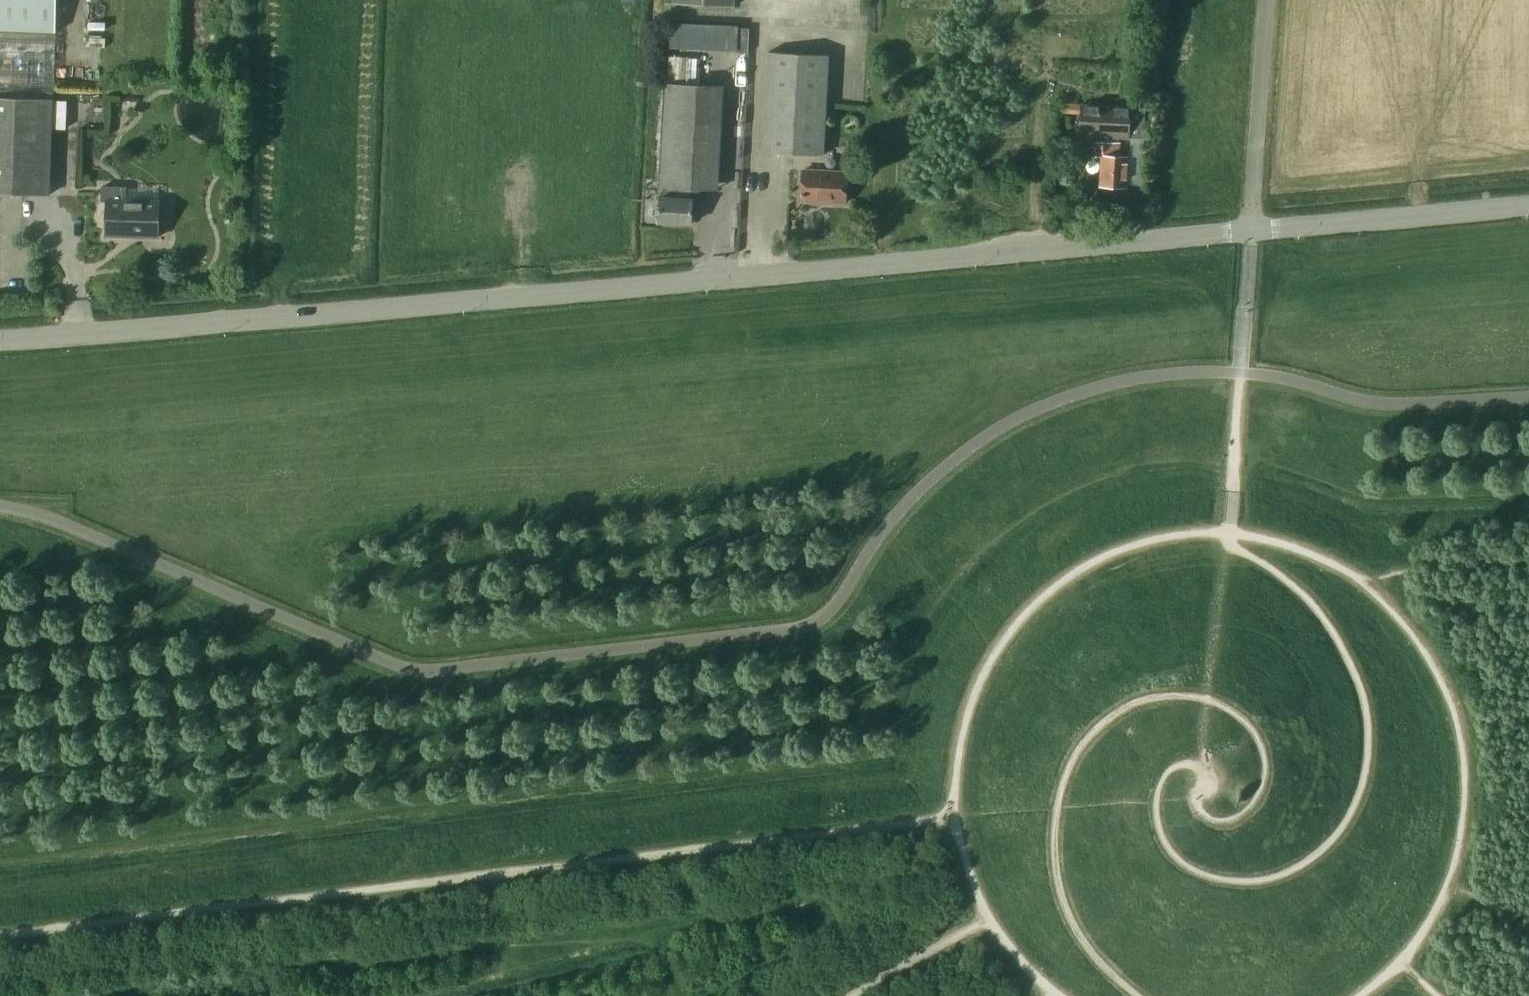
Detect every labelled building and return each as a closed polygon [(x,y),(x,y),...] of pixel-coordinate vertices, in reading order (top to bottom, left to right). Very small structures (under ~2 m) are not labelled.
[(56,31),(57,0),(0,0),(0,29),(56,31)] [(54,88),(56,34),(0,32),(0,87),(54,88)] [(823,155),(828,55),(768,52),(763,152),(823,155)] [(718,189),(723,86),(665,83),(660,185),(662,186),(662,198),(659,198),(658,222),(692,223),(693,200),(680,199),(681,187),(718,189)] [(54,88),(0,87),(0,193),(49,195),(51,128),(65,128),(66,101),(52,101),(52,98),(54,98),(54,88)] [(1147,139),(1149,108),(1056,103),(1056,112),(1081,113),(1080,135),(1098,136),(1098,142),(1094,142),(1094,156),(1101,156),(1100,186),(1128,187),(1131,138),(1147,139)] [(845,202),(847,172),(803,170),(801,200),(845,202)] [(158,237),(159,201),(125,200),(126,187),(102,186),(102,201),(107,201),(106,236),(107,236),(107,234),(137,235),(137,236),(158,237)]
